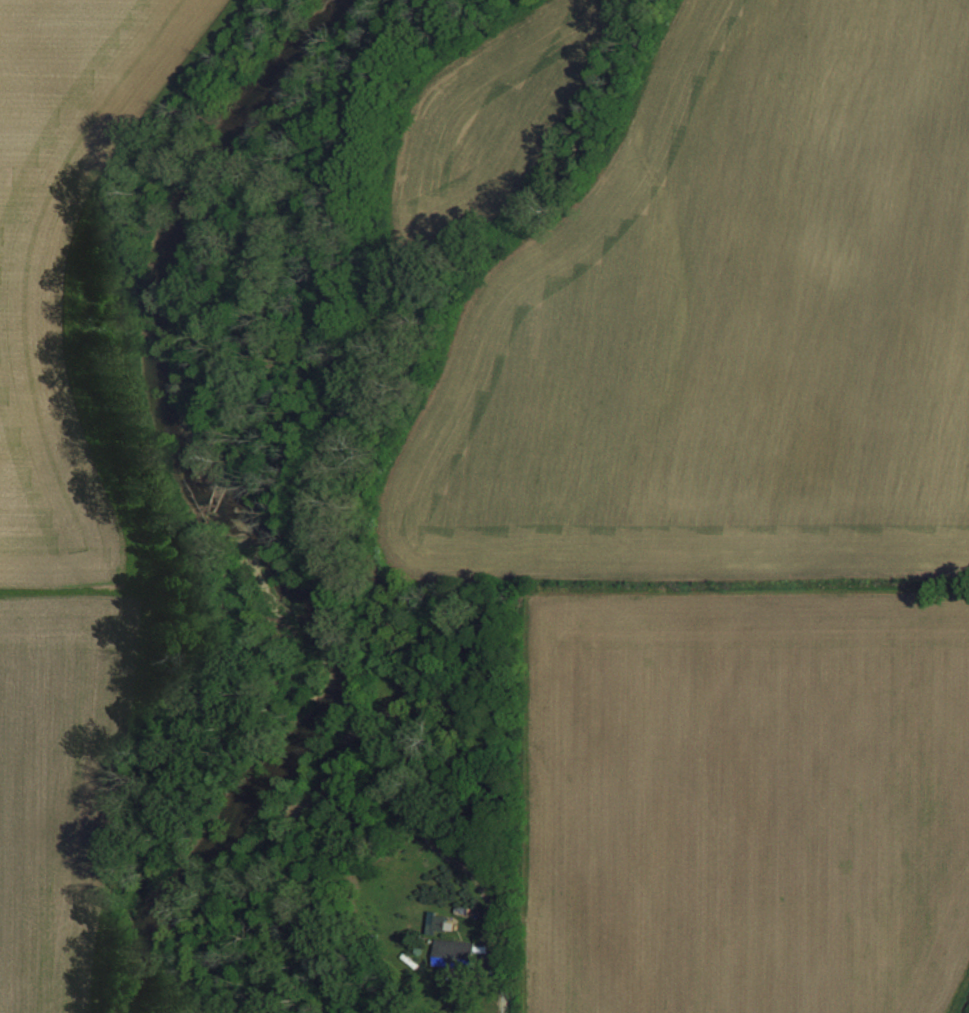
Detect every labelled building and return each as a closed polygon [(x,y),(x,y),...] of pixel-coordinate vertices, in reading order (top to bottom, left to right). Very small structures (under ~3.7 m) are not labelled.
[(445,934),(446,915),(429,914),(427,933),(445,934)] [(433,966),(473,968),(474,942),(434,940),(433,966)]
